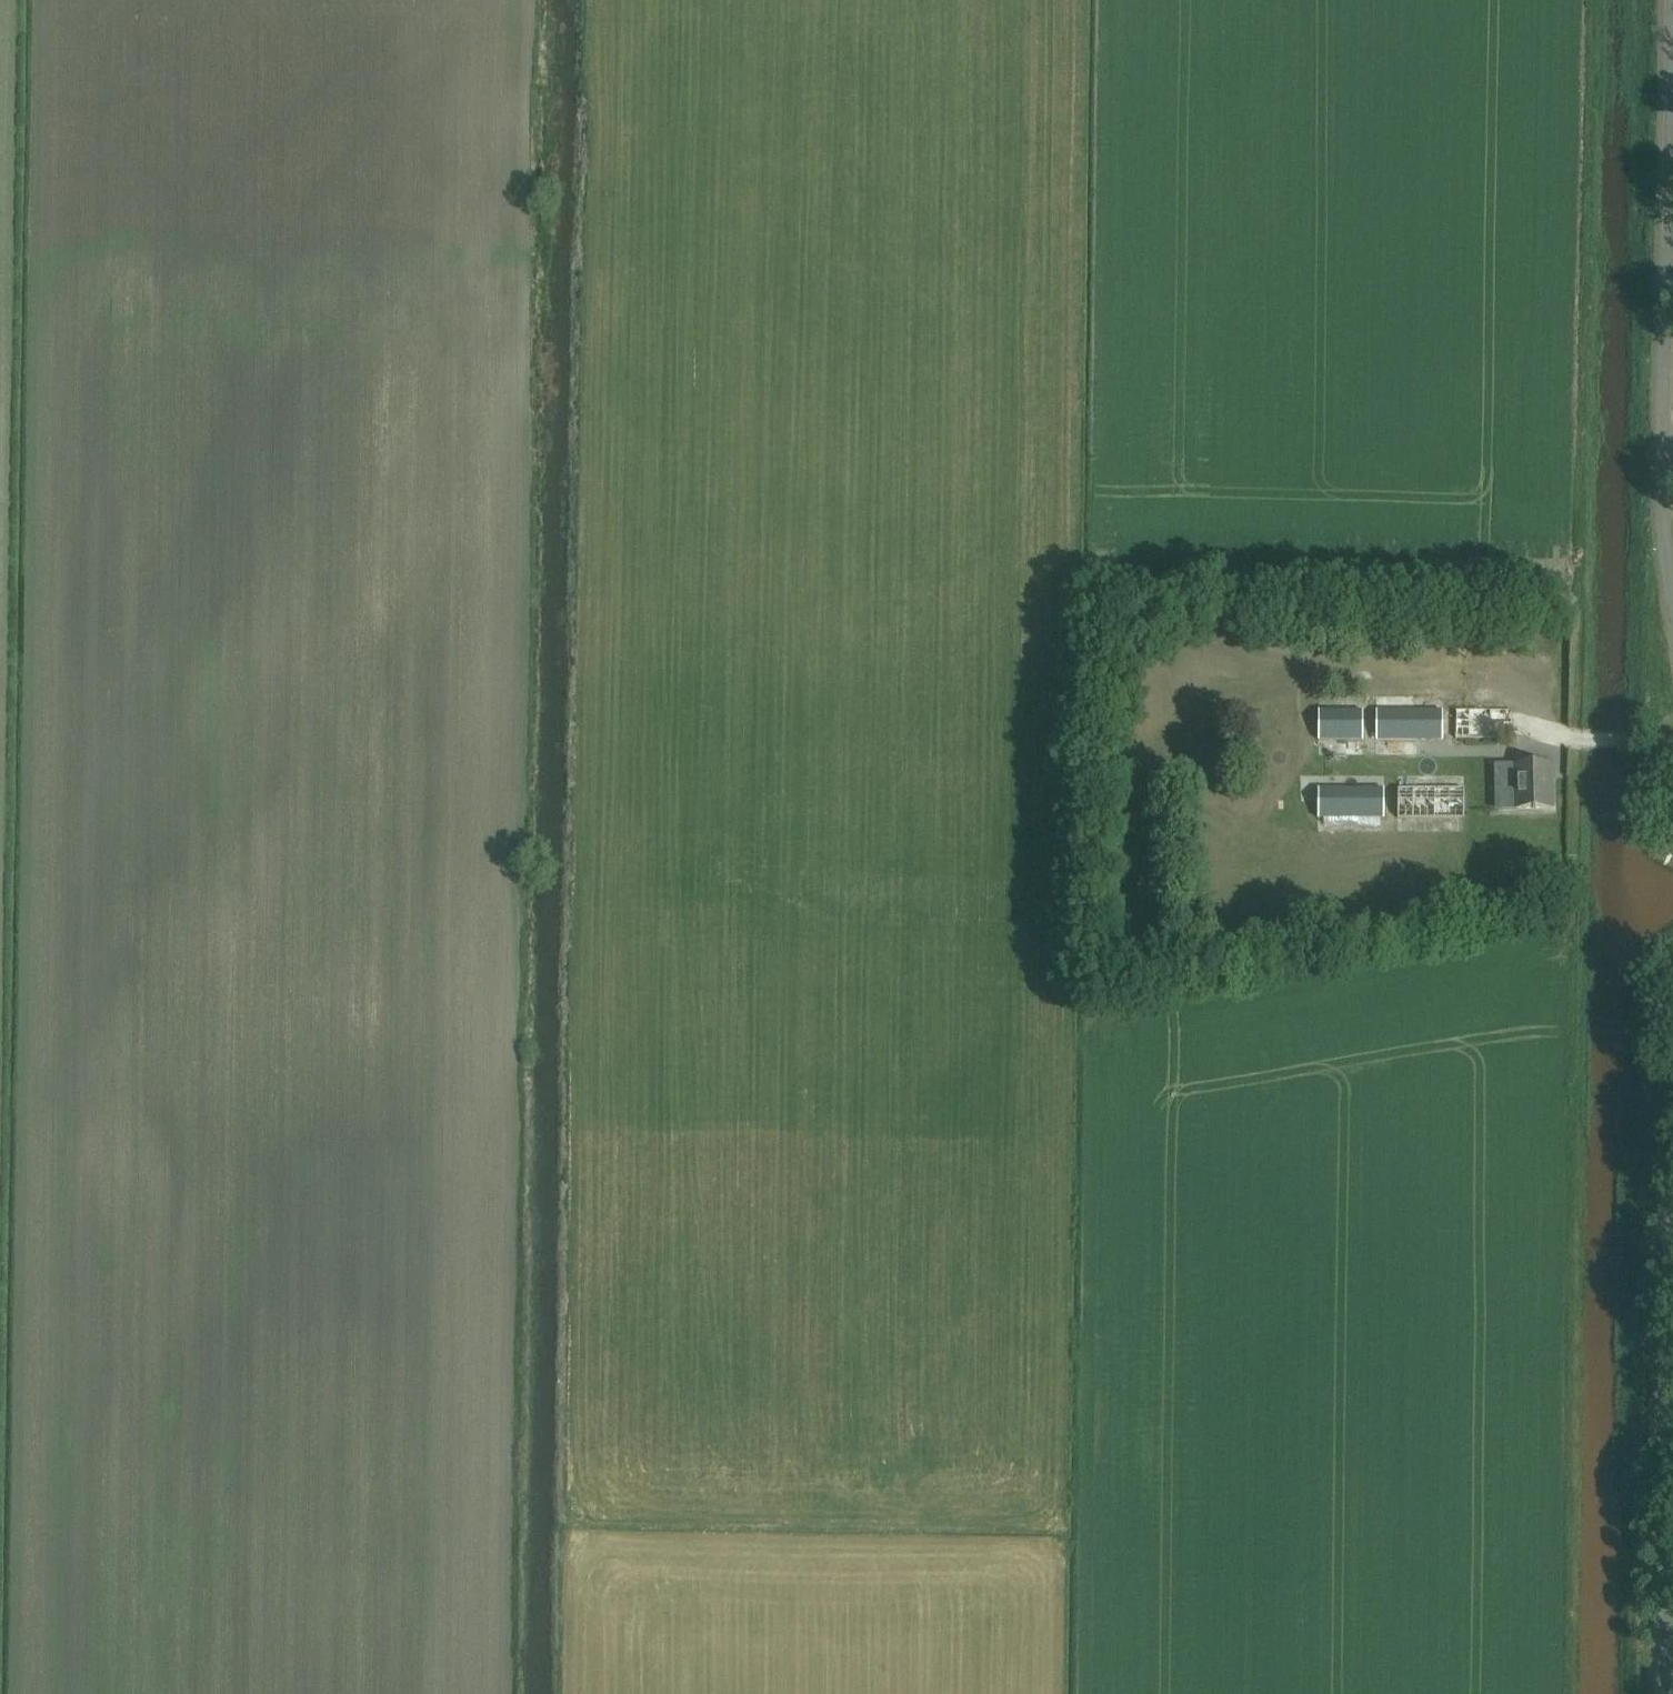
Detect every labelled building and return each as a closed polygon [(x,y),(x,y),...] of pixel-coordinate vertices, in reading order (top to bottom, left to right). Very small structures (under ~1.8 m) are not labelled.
[(1375,709),(1375,741),(1448,741),(1447,710),(1441,710),(1441,695),(1414,695),(1414,709),(1375,709)] [(1366,709),(1321,708),(1321,738),(1366,739),(1366,709)] [(1514,710),(1460,710),(1460,739),(1515,739),(1514,710)] [(1549,814),(1549,770),(1518,770),(1518,814),(1549,814)] [(1388,789),(1321,787),(1320,815),(1388,817),(1388,789)] [(1468,788),(1401,788),(1401,816),(1468,816),(1468,788)]
